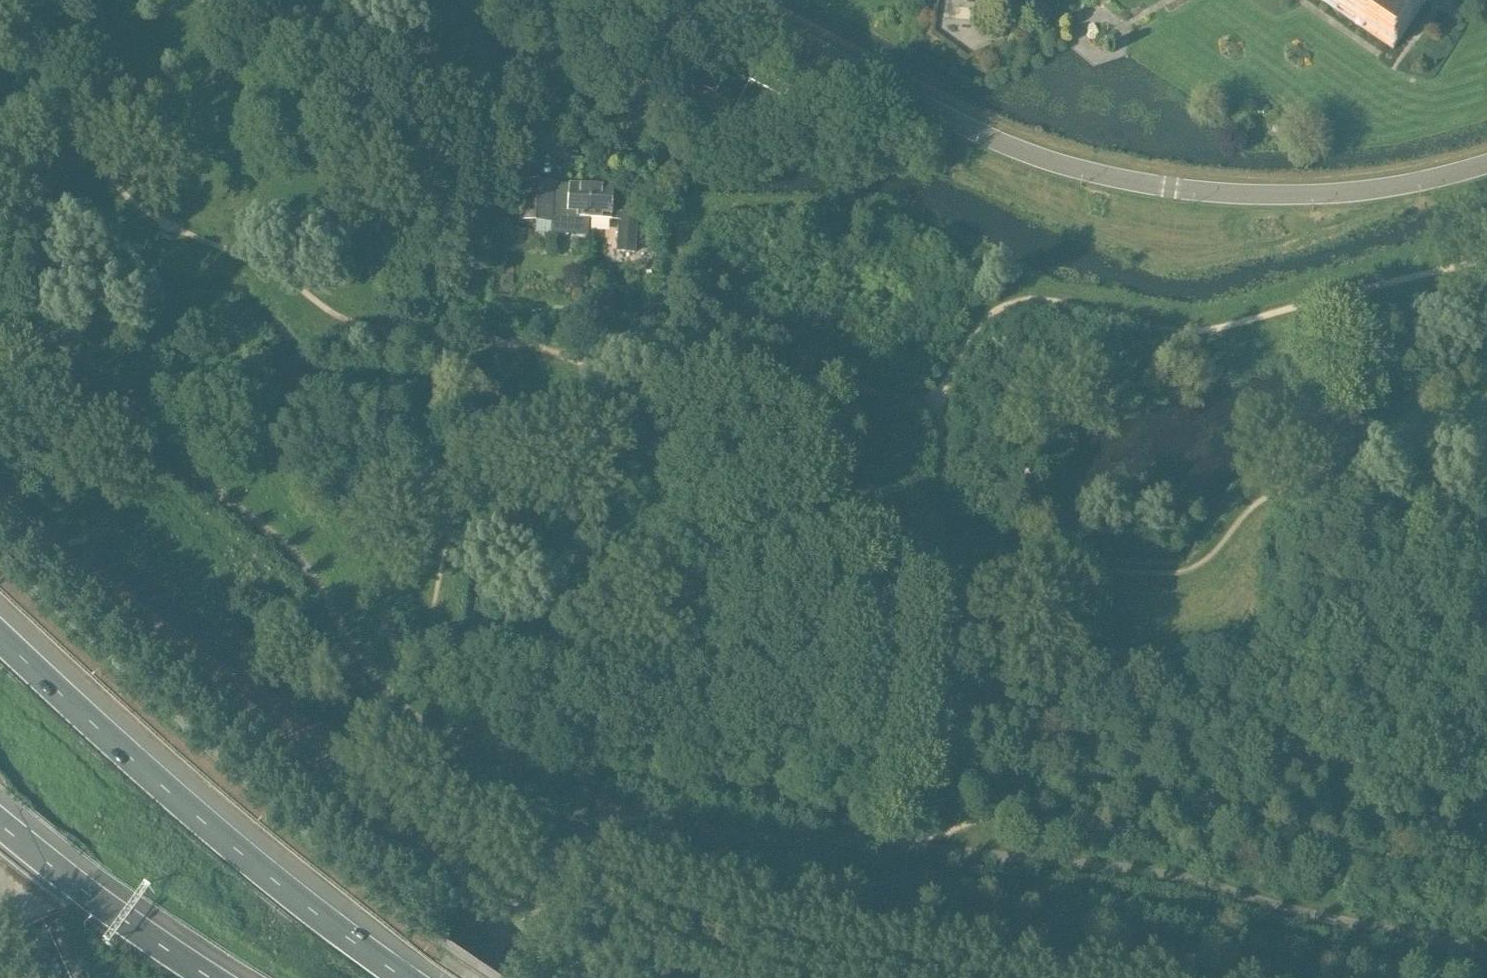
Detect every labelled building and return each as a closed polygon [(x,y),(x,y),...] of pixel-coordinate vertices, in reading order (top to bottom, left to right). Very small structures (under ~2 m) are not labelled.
[(1425,0),(1320,0),(1395,50),(1428,2),(1425,0)] [(716,94),(733,60),(720,53),(702,87),(716,94)] [(591,218),(593,186),(523,182),(521,220),(557,222),(556,233),(588,235),(589,218),(591,218)] [(635,252),(637,211),(629,211),(629,199),(614,198),(614,187),(593,186),(591,218),(620,220),(619,251),(635,252)] [(499,221),(499,236),(511,236),(512,221),(499,221)]
